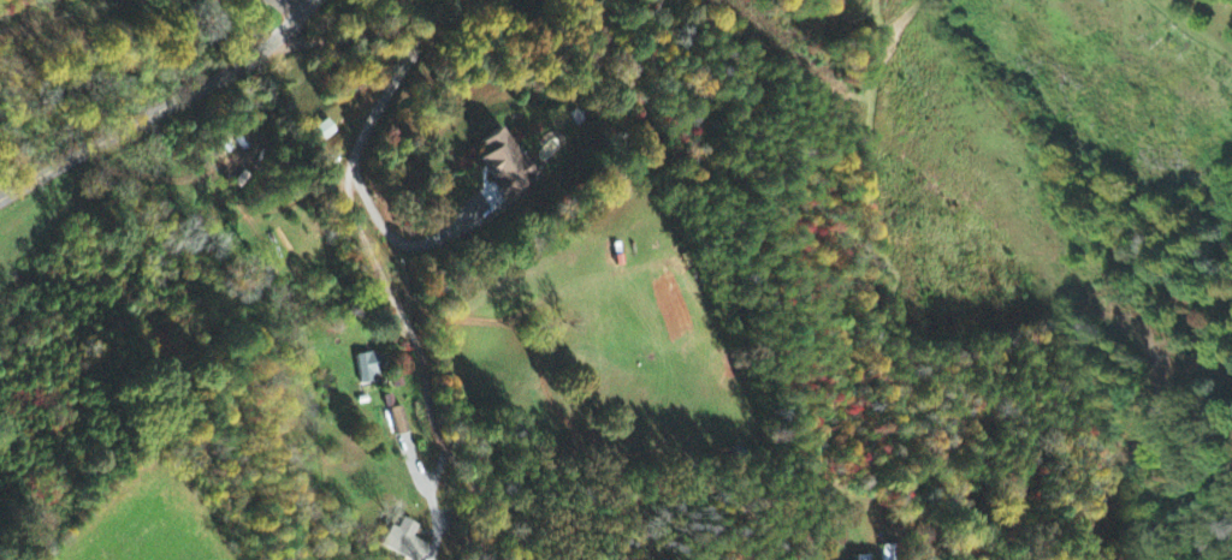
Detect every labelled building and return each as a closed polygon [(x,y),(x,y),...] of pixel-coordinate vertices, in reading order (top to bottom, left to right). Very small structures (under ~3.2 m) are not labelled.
[(480,143),(488,154),(478,161),(506,199),(539,175),(502,126),(480,143)] [(387,379),(382,352),(357,357),(362,384),(387,379)] [(390,410),(398,437),(411,434),(402,407),(390,410)] [(429,547),(390,528),(380,547),(407,559),(423,559),(429,547)] [(882,559),(895,559),(894,546),(882,546),(882,559)]
